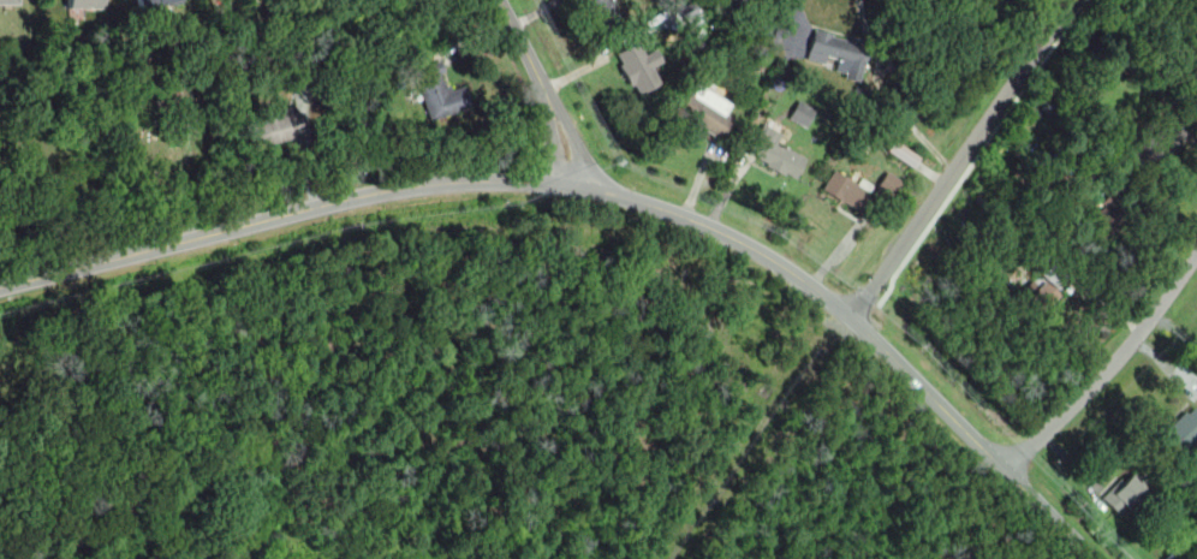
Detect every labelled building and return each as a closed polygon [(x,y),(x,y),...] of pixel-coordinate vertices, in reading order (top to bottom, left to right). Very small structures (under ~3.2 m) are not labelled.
[(105,0),(66,0),(66,10),(105,10),(105,0)] [(138,11),(180,2),(180,0),(137,0),(138,11)] [(597,32),(620,23),(610,0),(583,0),(597,32)] [(868,46),(814,31),(805,61),(860,76),(868,46)] [(612,49),(636,99),(657,88),(633,38),(612,49)] [(451,100),(439,59),(413,66),(428,118),(466,107),(463,96),(451,100)] [(721,138),(732,120),(723,115),(729,103),(695,84),(678,115),(721,138)] [(812,109),(796,103),(790,119),(806,126),(812,109)] [(303,136),(297,108),(273,114),(274,118),(245,124),(250,148),(303,136)] [(794,178),(805,157),(776,144),(781,133),(762,124),(746,155),(794,178)] [(918,159),(893,142),(887,151),(912,168),(918,159)] [(821,189),(862,214),(874,196),(833,171),(821,189)] [(891,196),(900,184),(888,173),(879,185),(891,196)] [(1058,289),(1070,275),(1054,261),(1042,274),(1058,289)] [(1059,296),(1042,280),(1022,304),(1038,320),(1059,296)] [(1196,438),(1196,412),(1191,406),(1161,439),(1179,457),(1196,438)] [(1103,498),(1120,516),(1144,492),(1127,475),(1103,498)]
